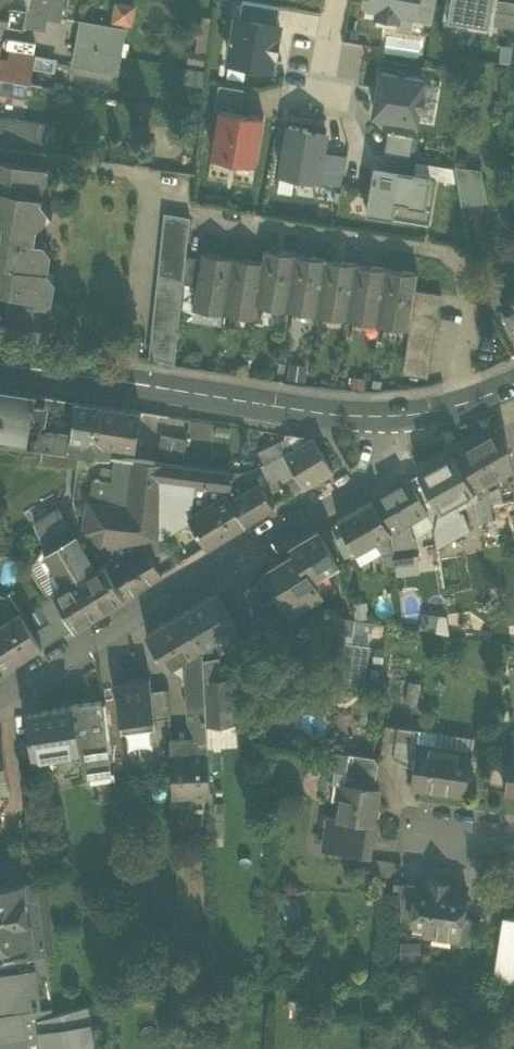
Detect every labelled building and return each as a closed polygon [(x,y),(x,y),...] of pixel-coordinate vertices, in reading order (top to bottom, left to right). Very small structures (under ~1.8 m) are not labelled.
[(7,20),(10,3),(10,0),(0,0),(0,19),(7,20)] [(28,6),(25,23),(44,26),(46,13),(48,0),(30,0),(29,6),(28,6)] [(63,16),(65,0),(48,0),(46,13),(63,16)] [(112,21),(133,25),(137,3),(118,0),(116,0),(112,21)] [(239,16),(278,22),(281,5),(250,0),(242,0),(239,16)] [(364,3),(378,5),(378,14),(398,17),(399,8),(415,11),(416,11),(418,0),(364,0),(364,3)] [(413,19),(432,22),(436,0),(418,0),(416,11),(415,11),(413,19)] [(448,17),(489,24),(489,23),(493,0),(451,0),(448,17)] [(510,0),(493,0),(489,23),(513,27),(513,1),(510,0)] [(7,20),(25,23),(28,6),(10,3),(7,20)] [(396,26),(412,29),(413,19),(415,11),(399,8),(398,17),(396,26)] [(208,14),(196,14),(196,48),(207,48),(208,14)] [(239,16),(237,15),(230,58),(272,65),(280,23),(278,22),(239,16)] [(82,21),(78,46),(120,54),(125,29),(82,21)] [(387,49),(416,48),(415,35),(387,36),(387,49)] [(117,71),(120,54),(78,46),(75,63),(117,71)] [(31,66),(33,56),(12,52),(11,60),(0,59),(0,77),(5,78),(27,82),(28,83),(31,66)] [(54,60),(33,56),(31,66),(53,69),(54,60)] [(424,78),(382,71),(375,113),(416,120),(424,78)] [(2,90),(25,95),(27,82),(5,78),(2,90)] [(245,88),(219,83),(215,106),(221,107),(241,111),(245,88)] [(241,111),(221,107),(213,155),(256,162),(264,115),(241,111)] [(47,150),(51,124),(0,117),(0,143),(47,150)] [(281,173),(318,179),(323,150),(327,131),(289,124),(281,173)] [(414,136),(389,132),(385,153),(410,158),(414,136)] [(347,154),(323,150),(318,179),(342,183),(347,154)] [(416,159),(414,173),(432,176),(432,177),(436,178),(438,163),(416,159)] [(6,160),(3,180),(0,182),(0,189),(1,190),(9,192),(7,209),(1,213),(5,219),(2,233),(0,248),(0,262),(6,263),(3,280),(0,282),(0,288),(2,290),(10,292),(19,293),(16,310),(10,314),(15,321),(66,329),(69,310),(62,299),(53,298),(56,279),(50,269),(53,250),(44,240),(36,239),(38,224),(54,213),(43,198),(45,184),(55,176),(48,166),(6,160)] [(453,166),(438,163),(436,178),(456,181),(453,166)] [(482,169),(455,165),(458,181),(462,206),(488,201),(482,169)] [(366,212),(394,217),(394,215),(376,212),(367,211),(369,198),(375,167),(414,174),(414,173),(374,166),(366,212)] [(376,212),(394,215),(397,200),(407,202),(407,204),(426,207),(432,177),(432,176),(414,173),(414,174),(375,167),(369,198),(378,199),(376,212)] [(436,178),(432,177),(426,207),(407,204),(407,202),(397,200),(394,215),(429,222),(436,178)] [(1,213),(7,209),(9,192),(1,190),(0,194),(0,212),(1,213)] [(367,211),(376,212),(378,199),(369,198),(367,211)] [(175,363),(184,282),(187,255),(191,218),(191,216),(166,212),(150,356),(175,363)] [(206,309),(225,312),(234,259),(217,256),(217,253),(204,251),(204,250),(203,250),(201,258),(197,284),(195,300),(207,302),(206,309)] [(266,251),(264,261),(257,303),(275,306),(276,300),(289,302),(296,257),(297,253),(282,251),(281,254),(266,251)] [(201,258),(187,255),(184,282),(197,284),(201,258)] [(311,259),(296,257),(289,302),(288,308),(305,311),(306,305),(319,307),(326,262),(327,258),(312,256),(311,259)] [(250,262),(234,259),(225,312),(244,315),(245,308),(256,310),(257,303),(264,261),(250,258),(250,262)] [(341,264),(326,262),(319,307),(318,313),(336,316),(337,309),(349,311),(357,267),(357,263),(342,261),(341,264)] [(372,269),(357,267),(349,311),(348,318),(367,321),(368,315),(379,317),(387,271),(387,268),(372,266),(372,269)] [(402,274),(387,271),(379,317),(378,323),(397,326),(398,320),(411,322),(412,314),(414,301),(416,289),(419,273),(403,270),(402,274)] [(416,289),(414,301),(440,306),(442,293),(416,289)] [(7,310),(10,314),(16,310),(19,293),(10,292),(7,310)] [(510,294),(513,300),(502,306),(511,322),(513,320),(513,292),(510,294)] [(207,302),(195,300),(193,307),(206,309),(207,302)] [(276,300),(275,306),(288,308),(289,302),(276,300)] [(414,301),(412,314),(438,319),(440,306),(414,301)] [(306,305),(305,311),(318,313),(319,307),(306,305)] [(245,308),(244,315),(255,318),(256,310),(245,308)] [(337,309),(336,316),(348,318),(349,311),(337,309)] [(411,322),(410,328),(436,332),(438,319),(412,314),(411,322)] [(368,315),(367,321),(378,323),(379,317),(368,315)] [(398,320),(397,326),(410,328),(411,322),(398,320)] [(410,328),(408,341),(433,345),(436,332),(410,328)] [(408,341),(406,354),(431,358),(433,345),(408,341)] [(428,376),(431,358),(406,354),(403,372),(428,376)] [(0,388),(0,440),(28,444),(37,394),(0,388)] [(28,444),(43,446),(79,451),(80,450),(81,438),(71,436),(72,433),(41,428),(46,406),(60,408),(62,398),(37,394),(28,444)] [(71,436),(81,438),(98,440),(103,404),(77,400),(72,433),(71,436)] [(103,404),(98,440),(112,443),(136,446),(142,410),(103,404)] [(486,459),(489,463),(510,452),(504,424),(472,442),(482,461),(486,459)] [(287,433),(286,437),(292,449),(312,437),(287,433)] [(157,459),(182,463),(186,438),(161,434),(157,459)] [(285,453),(292,449),(286,437),(253,454),(258,465),(285,453)] [(313,437),(312,437),(292,449),(285,453),(291,464),(296,473),(305,486),(333,470),(313,437)] [(96,452),(98,440),(81,438),(80,450),(96,452)] [(110,455),(112,443),(98,440),(96,452),(110,455)] [(474,489),(475,499),(489,491),(490,491),(488,481),(496,476),(489,463),(486,459),(482,461),(472,442),(454,452),(474,489)] [(78,464),(79,451),(43,446),(41,459),(78,464)] [(420,471),(440,507),(456,498),(474,489),(454,452),(420,471)] [(512,466),(510,452),(489,463),(496,476),(512,466)] [(265,480),(277,473),(291,464),(285,453),(258,465),(257,466),(262,475),(265,480)] [(96,454),(94,474),(109,476),(111,456),(96,454)] [(162,508),(165,479),(167,461),(116,455),(114,479),(96,477),(93,500),(162,508)] [(182,463),(167,461),(165,479),(208,484),(231,488),(234,469),(183,463),(182,463)] [(296,473),(291,464),(277,473),(282,481),(296,473)] [(257,466),(246,471),(252,484),(259,479),(258,478),(262,475),(257,466)] [(230,497),(252,484),(246,471),(245,471),(234,469),(231,488),(230,497)] [(409,478),(374,498),(393,530),(427,511),(409,478)] [(162,508),(159,532),(161,532),(172,525),(190,515),(199,509),(197,505),(209,498),(208,484),(165,479),(162,508)] [(274,505),(259,479),(252,484),(230,497),(245,522),(274,505)] [(208,484),(209,498),(209,504),(227,492),(230,497),(231,488),(208,484)] [(491,502),(489,491),(475,499),(479,522),(492,514),(494,514),(492,502),(491,502)] [(245,522),(230,497),(227,492),(209,504),(209,498),(197,505),(199,509),(190,515),(207,545),(245,522)] [(357,551),(381,537),(392,531),(393,530),(374,498),(338,518),(357,551)] [(462,511),(456,498),(440,507),(435,529),(437,545),(469,527),(465,515),(470,513),(468,508),(462,511)] [(159,532),(162,508),(93,500),(89,500),(86,530),(91,531),(98,542),(100,545),(138,539),(139,533),(159,532)] [(57,539),(59,542),(73,534),(84,552),(98,542),(91,531),(86,530),(82,529),(78,512),(62,509),(36,525),(45,546),(57,539)] [(265,569),(288,608),(335,580),(327,568),(339,561),(319,528),(291,544),(296,551),(265,569)] [(394,548),(392,531),(381,537),(385,549),(394,548)] [(100,545),(111,563),(145,543),(153,556),(168,546),(161,534),(161,532),(159,532),(139,533),(138,539),(100,545)] [(93,568),(84,552),(73,534),(59,542),(80,576),(93,568)] [(66,585),(80,576),(59,542),(57,539),(45,546),(43,547),(33,560),(32,567),(46,590),(55,591),(66,585)] [(111,563),(128,593),(163,573),(153,556),(145,543),(111,563)] [(418,545),(394,548),(396,562),(396,563),(414,561),(413,552),(419,551),(418,545)] [(385,549),(387,563),(396,562),(394,548),(385,549)] [(80,576),(100,610),(125,595),(104,561),(93,568),(80,576)] [(218,590),(237,621),(245,620),(243,575),(241,576),(218,590)] [(100,610),(80,576),(66,585),(55,591),(55,592),(75,625),(100,610)] [(182,611),(203,646),(213,640),(239,624),(237,621),(218,590),(182,611)] [(42,645),(75,625),(55,592),(40,601),(51,620),(33,630),(42,645)] [(167,667),(181,659),(203,646),(182,611),(147,632),(167,667)] [(305,675),(353,683),(359,642),(332,637),(334,629),(354,632),(355,618),(355,617),(319,611),(319,612),(316,627),(313,627),(305,675)] [(0,634),(0,663),(4,669),(37,648),(21,622),(0,634)] [(247,631),(249,657),(263,657),(262,630),(247,631)] [(213,655),(213,640),(203,646),(207,718),(208,718),(237,716),(235,674),(221,675),(220,654),(213,655)] [(207,718),(203,646),(181,659),(184,672),(185,681),(189,681),(190,700),(189,701),(189,714),(189,717),(198,737),(208,737),(207,718)] [(115,679),(122,729),(157,724),(156,717),(152,689),(151,675),(115,679)] [(152,689),(156,717),(170,716),(168,687),(152,689)] [(86,747),(90,774),(112,771),(102,699),(74,703),(74,704),(27,710),(34,755),(86,747)] [(382,746),(395,748),(399,725),(386,723),(382,746)] [(413,727),(399,725),(395,748),(395,753),(409,756),(413,727)] [(10,784),(3,732),(0,732),(0,785),(10,784)] [(209,750),(208,737),(198,737),(170,736),(171,752),(209,750)] [(411,785),(465,793),(472,748),(417,740),(411,785)] [(171,752),(173,794),(211,792),(209,750),(171,752)] [(345,781),(375,786),(379,761),(375,755),(374,754),(349,751),(344,781),(345,781)] [(511,754),(505,790),(513,791),(513,754),(511,754)] [(332,797),(343,798),(345,781),(344,781),(342,778),(338,777),(335,779),(332,797)] [(375,786),(345,781),(343,798),(340,815),(375,821),(380,786),(375,786)] [(374,822),(375,821),(340,815),(329,813),(324,845),(370,852),(375,822),(374,822)] [(455,936),(459,937),(462,916),(467,883),(420,876),(418,884),(414,916),(428,918),(426,932),(455,936)] [(37,880),(24,882),(32,938),(27,939),(29,956),(47,954),(37,880)] [(400,914),(414,916),(418,884),(401,881),(400,914)] [(27,939),(32,938),(24,882),(0,885),(0,943),(2,943),(27,939)] [(506,915),(497,972),(513,975),(513,916),(506,915)] [(454,941),(471,943),(475,918),(462,916),(459,937),(455,936),(454,941)] [(31,974),(29,956),(4,960),(0,961),(0,978),(31,974)] [(38,1018),(55,1013),(50,977),(33,979),(31,974),(0,978),(0,1028),(38,1018)] [(89,1004),(55,1013),(38,1018),(43,1048),(96,1048),(89,1004)] [(38,1018),(0,1028),(0,1048),(43,1048),(38,1018)]
